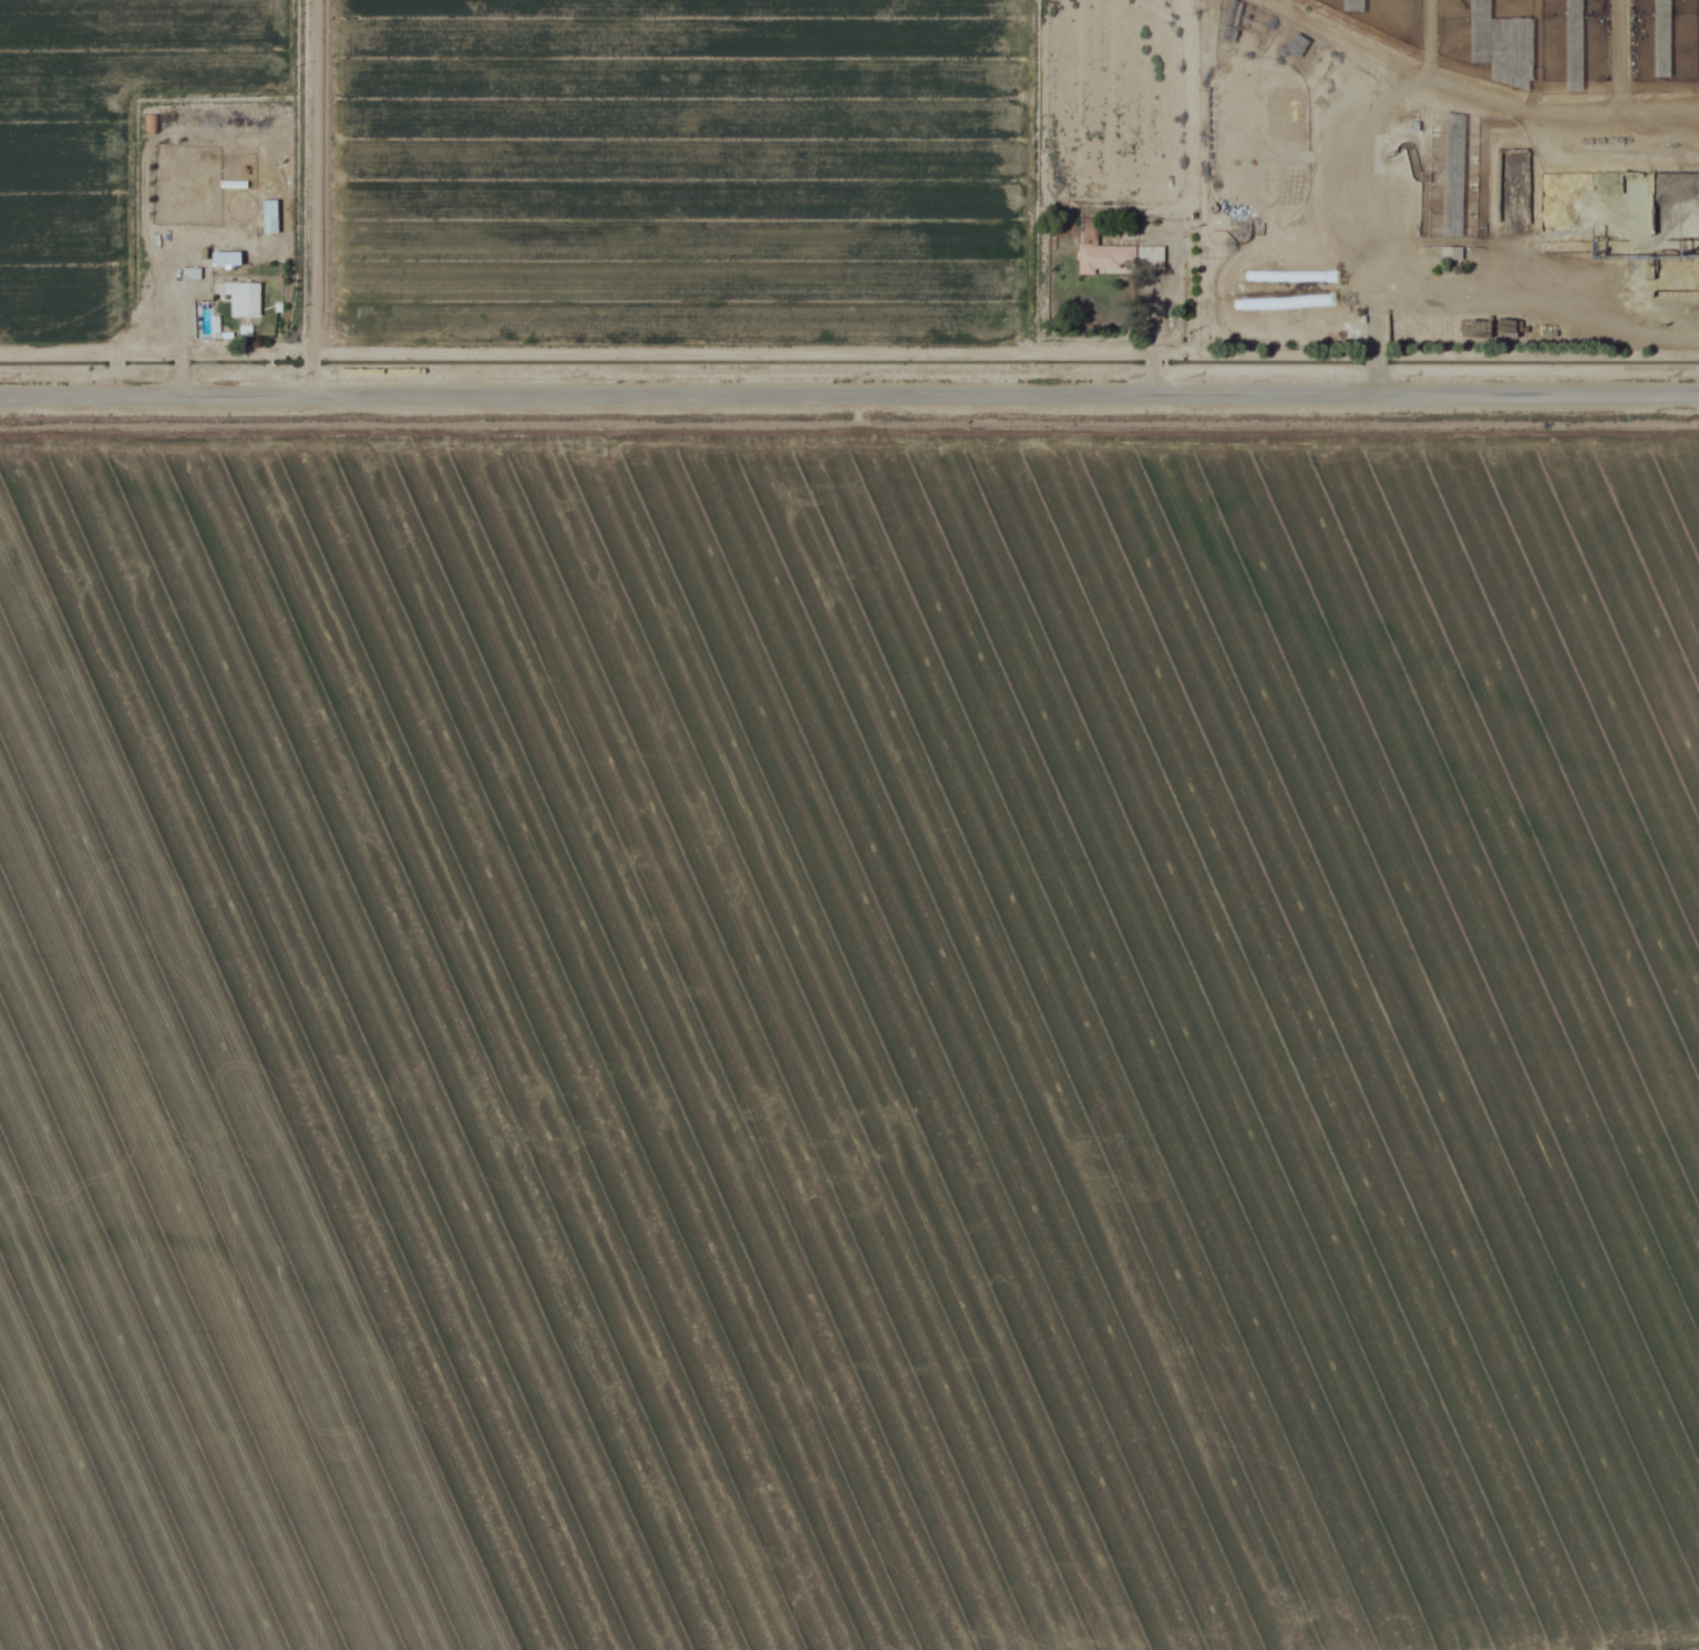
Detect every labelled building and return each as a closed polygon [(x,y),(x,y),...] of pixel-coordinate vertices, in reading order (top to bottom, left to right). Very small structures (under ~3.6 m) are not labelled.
[(1235,43),(1240,27),(1245,28),(1252,5),(1236,0),(1230,0),(1217,38),(1235,43)] [(1471,12),(1491,12),(1491,0),(1471,0),(1471,12)] [(1583,89),(1583,0),(1567,0),(1567,89),(1583,89)] [(1655,77),(1672,76),(1672,0),(1654,0),(1655,77)] [(1286,50),(1300,57),(1309,39),(1294,32),(1286,50)] [(1661,172),(1660,238),(1698,238),(1698,172),(1661,172)] [(1164,245),(1078,245),(1078,272),(1120,272),(1120,268),(1164,268),(1164,245)] [(230,295),(230,317),(260,317),(260,282),(223,282),(223,295),(230,295)]
